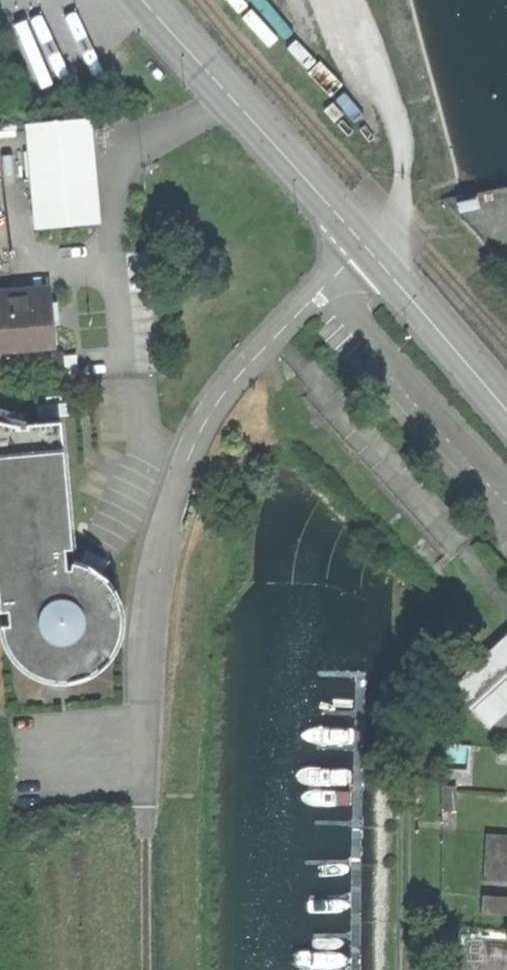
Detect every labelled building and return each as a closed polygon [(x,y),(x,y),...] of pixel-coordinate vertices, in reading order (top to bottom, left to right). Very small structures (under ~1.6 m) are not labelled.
[(87,122),(28,127),(37,227),(96,222),(87,122)] [(0,293),(0,350),(54,345),(49,289),(0,293)] [(0,423),(0,614),(8,613),(9,628),(1,630),(4,641),(8,649),(12,658),(17,664),(22,668),(27,672),(33,676),(38,678),(45,680),(51,682),(57,682),(64,682),(69,682),(75,681),(80,679),(85,677),(90,674),(96,671),(100,667),(104,663),(109,657),(113,652),(115,647),(118,641),(119,636),(120,631),(121,625),(120,619),(119,609),(117,604),(113,597),(109,591),(106,586),(102,581),(98,578),(92,573),(87,570),(83,568),(77,566),(70,565),(71,570),(66,571),(64,551),(72,551),(60,422),(26,426),(26,431),(20,431),(19,428),(0,423)] [(451,687),(488,727),(506,709),(506,637),(451,687)] [(482,881),(506,883),(506,835),(486,834),(482,881)] [(481,914),(506,915),(506,897),(481,896),(481,914)]
